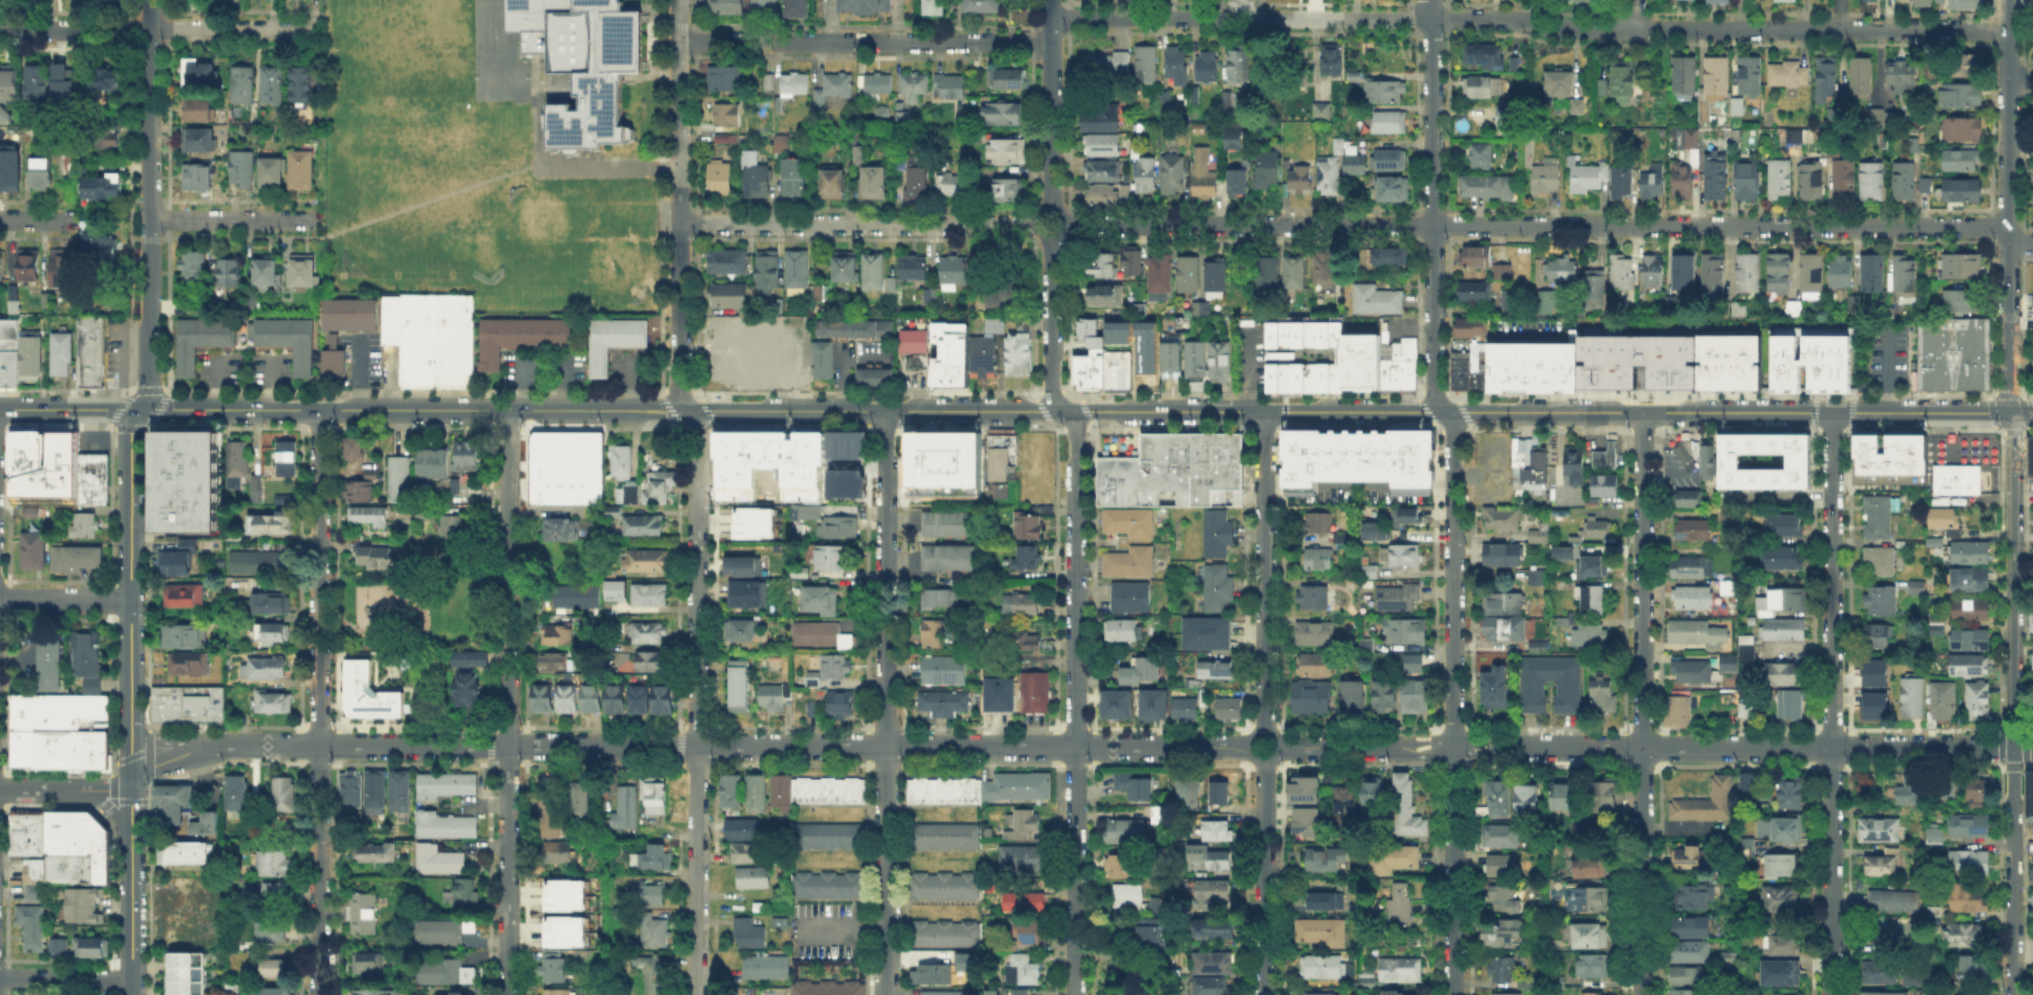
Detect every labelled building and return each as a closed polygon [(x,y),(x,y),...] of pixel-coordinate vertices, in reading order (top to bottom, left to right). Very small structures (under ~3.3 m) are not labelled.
[(505,31),(505,0),(621,0),(621,10),(640,10),(640,71),(622,71),(622,82),(620,81),(620,124),(626,124),(626,125),(630,125),(633,129),(633,138),(630,141),(626,141),(626,143),(603,143),(603,149),(592,149),(591,148),(579,148),(579,151),(576,154),(564,154),(562,151),(562,148),(547,148),(547,102),(571,102),(571,108),(579,108),(579,94),(573,94),(573,72),(546,72),(546,53),(521,53),(521,31),(505,31)] [(710,16),(710,0),(746,0),(746,16),(710,16)] [(755,16),(755,0),(777,0),(777,16),(755,16)] [(787,18),(787,0),(809,0),(809,18),(787,18)] [(837,12),(837,0),(894,0),(893,12),(878,12),(878,17),(856,17),(856,12),(837,12)] [(924,17),(924,0),(946,0),(946,17),(924,17)] [(964,14),(964,0),(1002,0),(1002,14),(964,14)] [(1951,9),(1951,0),(1984,0),(1984,9),(1951,9)] [(1344,46),(1344,76),(1323,76),(1323,46),(1344,46)] [(1498,46),(1498,57),(1506,57),(1506,70),(1493,70),(1493,64),(1466,64),(1466,46),(1498,46)] [(1137,48),(1157,48),(1157,84),(1136,83),(1137,48)] [(1177,80),(1168,80),(1168,48),(1190,48),(1190,74),(1177,74),(1177,80)] [(1244,50),(1244,48),(1250,48),(1250,85),(1231,85),(1231,50),(1244,50)] [(1129,79),(1086,79),(1086,57),(1115,57),(1115,51),(1129,51),(1129,79)] [(1219,53),(1219,84),(1200,83),(1200,53),(1219,53)] [(1947,77),(1947,55),(1981,55),(1981,77),(1947,77)] [(1512,72),(1512,58),(1520,58),(1520,72),(1512,72)] [(1674,93),(1674,58),(1698,58),(1697,93),(1674,93)] [(1706,94),(1706,59),(1730,60),(1729,94),(1706,94)] [(1740,59),(1763,59),(1762,98),(1740,98),(1740,59)] [(1837,60),(1837,98),(1828,97),(1828,103),(1818,103),(1818,59),(1837,60)] [(1852,60),(1872,60),(1872,96),(1851,96),(1852,60)] [(54,62),(54,98),(73,98),(73,62),(54,62)] [(93,92),(93,62),(123,63),(123,92),(93,92)] [(1611,96),(1611,62),(1635,62),(1635,96),(1611,96)] [(1890,94),(1890,64),(1922,64),(1921,94),(1890,94)] [(217,66),(217,70),(222,70),(222,85),(186,85),(186,65),(217,66)] [(1808,65),(1808,87),(1771,87),(1771,65),(1808,65)] [(289,66),(310,66),(310,101),(289,101),(289,66)] [(28,100),(28,68),(50,68),(50,100),(28,100)] [(264,104),(264,68),(283,69),(283,104),(264,104)] [(709,90),(709,68),(744,68),(744,90),(709,90)] [(234,69),(256,69),(256,105),(234,105),(234,69)] [(1024,71),(1024,89),(990,89),(991,71),(1024,71)] [(1574,72),(1574,98),(1548,98),(1548,72),(1574,72)] [(19,101),(0,101),(0,73),(19,73),(19,101)] [(1364,89),(1350,89),(1350,73),(1363,74),(1363,82),(1406,82),(1406,103),(1364,103),(1364,89)] [(819,86),(825,86),(825,74),(852,75),(852,97),(829,97),(829,109),(819,109),(819,86)] [(767,75),(776,75),(775,91),(767,91),(767,75)] [(810,75),(810,97),(785,97),(785,75),(810,75)] [(903,93),(903,75),(931,75),(931,95),(924,95),(924,104),(907,104),(908,93),(903,93)] [(892,76),(892,95),(867,94),(868,76),(892,76)] [(939,77),(965,77),(965,100),(938,100),(939,77)] [(1502,79),(1502,97),(1466,96),(1466,79),(1502,79)] [(1598,96),(1598,80),(1606,80),(1606,96),(1598,96)] [(1981,85),(1981,109),(1942,109),(1942,85),(1981,85)] [(1153,101),(1153,89),(1162,89),(1161,101),(1153,101)] [(1223,108),(1223,93),(1233,93),(1233,108),(1223,108)] [(776,113),(776,98),(784,98),(784,113),(776,113)] [(988,104),(997,104),(997,98),(1011,98),(1011,104),(1025,104),(1025,127),(988,127),(988,104)] [(736,99),(736,105),(741,105),(741,126),(715,126),(715,105),(720,105),(720,99),(736,99)] [(1734,116),(1734,100),(1743,100),(1743,116),(1734,116)] [(213,102),(213,122),(185,122),(185,101),(213,102)] [(1584,102),(1584,113),(1574,113),(1574,102),(1584,102)] [(1498,104),(1522,104),(1522,127),(1498,127),(1498,104)] [(1331,105),(1331,125),(1315,125),(1315,105),(1331,105)] [(1868,128),(1868,108),(1883,108),(1883,128),(1868,128)] [(1839,111),(1839,128),(1830,128),(1830,111),(1839,111)] [(1886,127),(1886,111),(1896,111),(1896,127),(1886,127)] [(897,131),(897,112),(910,112),(910,131),(897,131)] [(1082,131),(1082,113),(1119,113),(1119,131),(1082,131)] [(1375,133),(1375,113),(1407,113),(1406,133),(1375,133)] [(956,127),(956,116),(965,116),(965,127),(956,127)] [(1941,142),(1941,120),(1984,120),(1984,143),(1941,142)] [(23,142),(23,121),(35,121),(35,142),(23,142)] [(1229,125),(1242,125),(1242,149),(1228,149),(1229,125)] [(100,128),(122,128),(121,147),(100,147),(100,128)] [(1678,150),(1678,130),(1699,130),(1699,150),(1678,150)] [(217,131),(217,153),(185,152),(185,131),(217,131)] [(1779,131),(1813,131),(1813,141),(1793,141),(1793,145),(1779,145),(1779,131)] [(714,141),(714,133),(735,133),(735,142),(714,141)] [(971,144),(971,135),(985,135),(985,144),(971,144)] [(776,154),(776,136),(790,136),(790,154),(776,154)] [(1085,155),(1085,136),(1121,136),(1121,155),(1085,155)] [(1346,139),(1346,147),(1358,147),(1358,155),(1367,155),(1367,176),(1345,175),(1346,155),(1335,155),(1335,139),(1346,139)] [(1026,141),(1026,163),(991,163),(991,141),(1026,141)] [(1492,168),(1492,172),(1481,172),(1481,168),(1471,168),(1471,144),(1492,144),(1492,168)] [(1196,146),(1209,146),(1209,173),(1218,173),(1218,199),(1196,199),(1196,146)] [(1827,157),(1827,146),(1842,146),(1842,157),(1827,157)] [(311,149),(311,188),(287,188),(287,149),(311,149)] [(232,188),(232,152),(254,152),(254,188),(232,188)] [(1379,160),(1379,152),(1407,152),(1407,172),(1372,172),(1372,160),(1379,160)] [(1942,172),(1942,152),(1980,152),(1980,173),(1942,172)] [(1274,189),(1256,189),(1256,155),(1281,156),(1281,182),(1274,182),(1274,189)] [(1576,156),(1575,168),(1599,168),(1599,162),(1609,162),(1609,180),(1603,180),(1602,189),(1588,189),(1588,194),(1572,194),(1572,172),(1568,172),(1568,156),(1576,156)] [(61,185),(61,157),(80,157),(80,185),(61,185)] [(1185,157),(1185,194),(1164,194),(1164,157),(1185,157)] [(261,184),(261,159),(284,159),(284,184),(261,184)] [(927,159),(927,197),(910,197),(910,159),(927,159)] [(1319,159),(1340,159),(1340,195),(1319,195),(1319,159)] [(52,161),(52,190),(31,190),(32,160),(52,161)] [(1152,193),(1138,193),(1138,160),(1157,160),(1157,188),(1152,188),(1152,193)] [(1727,161),(1727,200),(1706,200),(1706,160),(1727,161)] [(21,186),(0,186),(0,161),(21,161),(21,186)] [(806,161),(805,199),(783,199),(783,161),(806,161)] [(1088,182),(1088,161),(1121,161),(1121,182),(1088,182)] [(1792,161),(1792,198),(1771,198),(1771,161),(1792,161)] [(1834,198),(1834,161),(1855,161),(1855,198),(1834,198)] [(709,196),(709,163),(732,163),(732,196),(709,196)] [(1760,164),(1760,201),(1737,200),(1737,164),(1760,164)] [(1825,164),(1825,200),(1801,200),(1801,164),(1825,164)] [(1653,175),(1653,165),(1664,165),(1664,197),(1643,197),(1643,174),(1653,175)] [(1861,199),(1861,165),(1885,165),(1885,200),(1861,199)] [(1896,165),(1916,165),(1916,199),(1895,199),(1896,165)] [(186,189),(186,166),(214,166),(214,189),(186,189)] [(742,194),(742,166),(771,166),(771,194),(742,194)] [(823,196),(823,166),(844,166),(844,196),(823,196)] [(863,198),(864,166),(887,167),(887,198),(863,198)] [(1534,194),(1534,167),(1561,167),(1561,194),(1534,194)] [(1671,200),(1671,167),(1694,167),(1694,200),(1671,200)] [(1306,190),(1306,195),(1296,195),(1296,190),(1290,190),(1290,169),(1313,169),(1313,190),(1306,190)] [(1612,198),(1612,170),(1633,170),(1633,198),(1612,198)] [(1247,173),(1247,193),(1232,193),(1232,173),(1247,173)] [(937,177),(965,177),(965,195),(937,195),(937,177)] [(1462,201),(1462,177),(1516,177),(1516,201),(1462,201)] [(88,178),(121,178),(121,197),(88,197),(88,178)] [(995,203),(995,179),(1026,179),(1026,203),(995,203)] [(1375,179),(1410,179),(1409,202),(1375,202),(1375,179)] [(1922,193),(1922,181),(1930,181),(1930,193),(1922,193)] [(1944,204),(1944,181),(1985,181),(1985,204),(1944,204)] [(1122,199),(1122,186),(1133,186),(1133,199),(1122,199)] [(1089,205),(1089,188),(1118,188),(1118,205),(1089,205)] [(78,229),(80,229),(80,218),(94,218),(94,231),(110,231),(110,236),(115,236),(115,241),(120,241),(120,247),(115,247),(115,257),(83,257),(83,239),(78,239),(78,229)] [(1139,273),(1122,273),(1122,265),(1120,265),(1120,254),(1122,254),(1122,249),(1124,249),(1124,245),(1136,245),(1136,249),(1139,249),(1139,273)] [(1409,267),(1360,267),(1360,246),(1409,246),(1409,267)] [(35,248),(35,282),(23,282),(23,279),(17,279),(17,248),(35,248)] [(49,248),(79,248),(79,271),(76,271),(76,286),(66,286),(66,290),(54,290),(54,286),(49,286),(49,248)] [(744,248),(744,273),(705,273),(705,248),(744,248)] [(1321,286),(1321,282),(1311,282),(1311,252),(1315,252),(1315,248),(1332,248),(1332,251),(1336,251),(1336,281),(1331,281),(1331,287),(1321,286)] [(1462,268),(1462,248),(1491,249),(1491,268),(1462,268)] [(775,249),(775,254),(776,254),(776,287),(770,287),(770,291),(757,291),(757,286),(754,286),(754,278),(752,278),(752,265),(754,265),(754,254),(755,254),(755,249),(775,249)] [(801,285),(801,294),(786,293),(786,285),(782,285),(782,249),(806,249),(806,285),(801,285)] [(854,270),(857,270),(857,280),(830,280),(830,255),(832,255),(832,250),(853,250),(853,255),(854,255),(854,270)] [(881,251),(881,288),(860,288),(860,251),(881,251)] [(1112,276),(1093,275),(1093,273),(1085,272),(1085,252),(1112,252),(1112,276)] [(1165,300),(1148,300),(1148,291),(1146,291),(1146,255),(1152,255),(1152,252),(1170,252),(1170,291),(1165,291),(1165,300)] [(897,278),(897,255),(906,255),(906,253),(915,253),(915,255),(925,255),(925,278),(897,278)] [(1738,294),(1739,253),(1761,253),(1761,294),(1738,294)] [(939,283),(939,255),(947,255),(947,254),(957,254),(957,255),(965,255),(965,284),(954,284),(954,289),(941,289),(941,283),(939,283)] [(1255,289),(1255,254),(1276,254),(1275,289),(1255,289)] [(1282,287),(1282,254),(1302,254),(1302,287),(1282,287)] [(1801,294),(1801,254),(1824,254),(1824,294),(1801,294)] [(183,281),(183,255),(205,255),(205,281),(183,281)] [(1175,291),(1175,255),(1198,255),(1198,291),(1175,291)] [(1675,255),(1698,255),(1697,290),(1675,290),(1675,255)] [(1830,255),(1853,255),(1853,288),(1830,288),(1830,255)] [(1222,260),(1225,260),(1225,290),(1202,290),(1202,260),(1212,260),(1212,256),(1222,256),(1222,260)] [(1769,256),(1792,256),(1792,292),(1768,292),(1769,256)] [(1862,294),(1862,256),(1885,256),(1885,294),(1862,294)] [(1910,256),(1909,260),(1918,260),(1918,295),(1893,295),(1893,256),(1910,256)] [(312,257),(312,275),(317,275),(317,284),(289,284),(289,257),(312,257)] [(1632,257),(1632,274),(1637,274),(1637,290),(1624,290),(1624,286),(1612,286),(1612,257),(1632,257)] [(1663,258),(1663,286),(1645,286),(1645,257),(1663,258)] [(1937,257),(1982,257),(1982,278),(1937,278),(1937,257)] [(258,259),(279,259),(278,287),(267,287),(267,291),(258,291),(258,259)] [(1703,259),(1725,259),(1725,297),(1703,297),(1703,259)] [(1578,261),(1578,281),(1557,280),(1557,260),(1578,261)] [(978,288),(968,288),(968,262),(978,262),(978,288)] [(240,263),(240,286),(218,286),(218,263),(240,263)] [(1512,269),(1512,281),(1492,281),(1492,269),(1512,269)] [(1584,307),(1584,270),(1605,270),(1605,307),(1584,307)] [(885,290),(885,276),(895,276),(895,290),(885,290)] [(1001,306),(983,306),(983,280),(1008,280),(1008,294),(1001,294),(1001,306)] [(744,282),(744,304),(710,304),(710,295),(705,295),(705,285),(711,285),(711,282),(744,282)] [(8,283),(18,283),(18,313),(7,313),(7,299),(8,299),(8,283)] [(1086,305),(1086,283),(1120,283),(1120,305),(1086,305)] [(1374,283),(1374,288),(1400,288),(1400,312),(1352,312),(1352,283),(1374,283)] [(811,298),(811,284),(830,284),(830,298),(811,298)] [(1493,286),(1493,301),(1463,301),(1463,286),(1493,286)] [(922,301),(922,287),(930,287),(930,301),(922,301)] [(930,287),(938,287),(938,301),(930,301),(930,287)] [(49,291),(48,304),(40,304),(40,291),(49,291)] [(1944,313),(1944,292),(1983,292),(1983,314),(1944,313)] [(471,386),(398,386),(398,343),(381,343),(381,294),(400,294),(400,293),(471,293),(471,386)] [(1502,319),(1502,294),(1526,294),(1526,319),(1502,319)] [(1539,294),(1558,294),(1558,313),(1539,313),(1539,294)] [(247,296),(259,296),(259,309),(247,309),(247,296)] [(375,330),(321,330),(321,297),(375,297),(375,330)] [(1860,297),(1860,313),(1851,313),(1851,297),(1860,297)] [(1669,298),(1680,298),(1680,314),(1669,314),(1669,298)] [(1190,314),(1190,300),(1208,300),(1208,314),(1190,314)] [(1128,314),(1128,302),(1144,302),(1144,314),(1128,314)] [(1781,318),(1781,302),(1806,302),(1806,318),(1781,318)] [(1744,304),(1744,315),(1734,315),(1734,304),(1744,304)] [(103,342),(103,314),(75,314),(75,342),(103,342)] [(706,342),(736,342),(736,315),(706,316),(706,342)] [(1174,332),(1174,315),(1192,315),(1192,332),(1174,332)] [(742,377),(771,376),(770,316),(741,317),(742,377)] [(983,331),(1002,332),(1003,317),(984,316),(983,331)] [(1454,336),(1454,316),(1486,316),(1486,336),(1454,336)] [(1916,316),(1989,317),(1989,389),(1916,389),(1916,316)] [(177,317),(234,317),(234,345),(194,345),(194,376),(177,376),(177,317)] [(1076,337),(1076,317),(1096,317),(1096,334),(1091,334),(1091,337),(1076,337)] [(16,385),(0,385),(0,318),(17,318),(16,385)] [(312,375),(292,375),(292,345),(252,345),(252,337),(245,337),(245,321),(252,321),(252,318),(312,318),(312,375)] [(567,318),(567,345),(500,344),(500,372),(479,372),(479,318),(567,318)] [(608,376),(588,376),(588,318),(646,318),(646,346),(608,346),(608,376)] [(814,337),(814,318),(891,318),(891,337),(814,337)] [(1265,320),(1341,320),(1341,333),(1341,371),(1341,389),(1341,392),(1265,392),(1265,320)] [(931,385),(967,385),(967,322),(931,322),(931,342),(940,342),(940,357),(931,357),(931,385)] [(1807,389),(1807,391),(1848,391),(1848,389),(1871,389),(1871,379),(1856,379),(1856,325),(1760,325),(1760,371),(1771,371),(1771,391),(1799,391),(1799,389),(1807,389)] [(904,353),(899,353),(899,328),(927,328),(927,353),(904,353)] [(19,379),(19,374),(19,366),(18,366),(18,351),(19,351),(19,335),(20,335),(20,329),(40,329),(40,335),(41,335),(40,374),(38,374),(38,379),(19,379)] [(50,374),(50,331),(70,331),(70,374),(50,374)] [(1029,375),(1029,332),(1004,331),(1004,375),(1029,375)] [(321,377),(321,349),(329,349),(329,342),(326,342),(326,332),(337,332),(337,348),(344,348),(344,377),(321,377)] [(1341,371),(1341,333),(1379,333),(1379,341),(1379,358),(1379,389),(1341,389),(1341,371)] [(1696,334),(1696,389),(1759,389),(1759,334),(1696,334)] [(969,370),(976,370),(977,377),(994,377),(993,335),(968,336),(969,370)] [(1577,335),(1577,388),(1635,388),(1635,365),(1646,365),(1646,389),(1695,389),(1695,335),(1577,335)] [(1379,358),(1379,389),(1379,392),(1414,392),(1414,336),(1400,336),(1400,341),(1390,341),(1390,358),(1379,358)] [(1103,363),(1072,363),(1072,352),(1089,352),(1089,338),(1101,338),(1101,347),(1103,347),(1103,350),(1103,363)] [(1207,381),(1207,339),(1229,339),(1229,381),(1207,381)] [(811,377),(811,340),(832,340),(832,377),(811,377)] [(1136,376),(1155,376),(1155,340),(1136,340),(1136,376)] [(1184,380),(1205,380),(1205,340),(1184,340),(1184,380)] [(1160,376),(1160,341),(1180,341),(1180,376),(1160,376)] [(1451,389),(1451,341),(1469,341),(1469,357),(1469,389),(1451,389)] [(103,342),(75,342),(75,386),(103,386),(103,342)] [(1487,357),(1487,342),(1555,342),(1576,342),(1576,392),(1555,392),(1486,392),(1486,389),(1487,357)] [(775,378),(798,378),(799,347),(775,347),(775,378)] [(1103,391),(1103,389),(1103,363),(1103,350),(1130,350),(1130,391),(1103,391)] [(711,352),(711,381),(737,381),(737,351),(711,352)] [(927,353),(927,370),(904,370),(904,353),(927,353)] [(1486,389),(1469,389),(1469,357),(1487,357),(1486,389)] [(1103,363),(1103,389),(1077,389),(1077,383),(1071,383),(1072,363),(1103,363)] [(892,367),(892,385),(855,385),(855,367),(892,367)] [(987,438),(987,427),(1015,428),(1015,479),(987,479),(987,438)] [(1433,429),(1433,456),(1430,456),(1430,469),(1434,469),(1434,487),(1392,486),(1392,480),(1314,480),(1314,490),(1285,490),(1285,485),(1282,485),(1282,466),(1285,466),(1285,458),(1282,458),(1282,428),(1433,429)] [(36,502),(11,502),(11,429),(36,429),(36,502)] [(36,429),(77,429),(77,452),(77,503),(36,502),(36,429)] [(177,430),(216,430),(215,531),(150,531),(150,509),(176,509),(177,482),(177,455),(177,430)] [(177,455),(150,455),(151,430),(177,430),(177,455)] [(529,434),(533,430),(602,430),(602,503),(529,503),(529,434)] [(827,430),(827,458),(864,458),(864,430),(827,430)] [(979,438),(980,497),(907,497),(906,431),(979,431),(979,438)] [(1241,432),(1241,504),(1140,504),(1140,456),(1140,432),(1241,432)] [(1545,432),(1545,494),(1520,494),(1520,481),(1512,481),(1512,466),(1509,466),(1509,437),(1524,437),(1531,437),(1531,432),(1545,432)] [(1718,487),(1718,432),(1808,432),(1808,487),(1718,487)] [(719,433),(719,497),(823,496),(823,433),(719,433)] [(1924,469),(1924,483),(1852,483),(1852,433),(1924,433),(1924,469)] [(360,456),(343,456),(343,435),(360,435),(360,456)] [(1710,438),(1710,478),(1698,478),(1698,438),(1710,438)] [(239,486),(226,486),(226,439),(245,439),(245,440),(250,440),(250,446),(245,446),(245,477),(239,477),(239,486)] [(275,475),(275,439),(294,439),(294,475),(275,475)] [(1614,449),(1614,466),(1590,466),(1590,449),(1605,449),(1605,446),(1606,439),(1612,439),(1613,446),(1614,449)] [(1685,472),(1668,444),(1679,439),(1695,466),(1685,472)] [(453,440),(475,440),(475,467),(455,467),(455,462),(453,462),(453,440)] [(609,474),(609,451),(608,451),(608,443),(615,443),(615,444),(630,444),(630,474),(629,474),(629,477),(623,477),(623,478),(615,478),(615,474),(609,474)] [(1581,444),(1581,483),(1562,483),(1562,444),(1581,444)] [(431,476),(416,476),(416,447),(431,447),(431,476)] [(431,447),(446,447),(446,476),(431,476),(431,447)] [(108,503),(77,503),(77,452),(108,452),(108,503)] [(150,482),(150,455),(177,455),(177,482),(150,482)] [(386,455),(409,455),(409,500),(386,500),(386,455)] [(1140,504),(1096,504),(1096,456),(1140,456),(1140,504)] [(1931,464),(1933,464),(1978,464),(1978,493),(1931,493),(1931,470),(1931,464)] [(375,477),(362,477),(363,468),(376,468),(375,477)] [(679,469),(679,485),(667,485),(668,492),(669,492),(669,502),(640,502),(640,489),(647,489),(647,470),(679,469)] [(827,469),(827,496),(864,496),(864,469),(827,469)] [(249,473),(259,473),(259,500),(249,500),(249,473)] [(1615,494),(1589,494),(1589,473),(1615,473),(1615,494)] [(637,503),(622,503),(622,501),(614,501),(614,486),(622,486),(622,482),(624,482),(624,478),(636,478),(636,483),(637,483),(637,503)] [(370,501),(344,501),(344,495),(341,495),(341,484),(345,484),(345,479),(370,479),(370,501)] [(177,482),(176,509),(150,509),(150,482),(177,482)] [(992,497),(992,482),(1007,482),(1007,497),(992,497)] [(1675,505),(1675,488),(1701,488),(1701,505),(1675,505)] [(288,493),(288,502),(273,502),(273,493),(288,493)] [(1596,505),(1583,505),(1583,496),(1596,497),(1596,505)] [(1866,498),(1892,498),(1892,540),(1865,540),(1866,498)] [(602,504),(619,504),(619,516),(602,516),(602,504)] [(1013,510),(1021,510),(1021,513),(1025,513),(1025,504),(1035,504),(1051,504),(1051,513),(1039,513),(1039,537),(1013,537),(1013,510)] [(351,505),(385,505),(385,526),(372,526),(372,521),(350,521),(350,520),(347,520),(347,506),(351,506),(351,505)] [(856,506),(856,518),(859,518),(858,540),(824,540),(824,519),(797,518),(797,506),(856,506)] [(23,516),(23,507),(36,507),(36,516),(23,516)] [(290,533),(246,532),(246,513),(275,513),(275,509),(294,509),(294,526),(290,526),(290,533)] [(414,520),(414,509),(429,509),(429,520),(414,520)] [(1156,533),(1156,541),(1131,541),(1131,533),(1106,533),(1106,509),(1168,510),(1168,519),(1156,519),(1156,533)] [(1419,510),(1419,525),(1392,525),(1393,509),(1419,510)] [(921,535),(921,510),(980,510),(980,535),(921,535)] [(1930,531),(1930,510),(1960,510),(1960,537),(1949,537),(1949,532),(1930,531)] [(1230,511),(1230,522),(1237,522),(1237,545),(1230,545),(1230,558),(1206,558),(1206,511),(1230,511)] [(1485,531),(1485,511),(1519,511),(1519,531),(1485,531)] [(621,534),(621,514),(653,514),(653,513),(662,513),(662,522),(660,522),(660,534),(621,534)] [(468,514),(468,533),(435,533),(435,524),(440,524),(440,514),(468,514)] [(763,514),(763,534),(729,534),(729,514),(763,514)] [(1307,514),(1333,514),(1333,534),(1307,534),(1307,514)] [(99,516),(99,538),(74,538),(74,516),(99,516)] [(578,519),(578,537),(568,537),(568,539),(545,539),(545,537),(541,537),(541,523),(545,523),(545,516),(569,516),(569,519),(578,519)] [(1803,517),(1803,538),(1768,538),(1768,517),(1803,517)] [(1588,537),(1588,520),(1610,521),(1610,537),(1588,537)] [(1676,542),(1677,520),(1713,520),(1713,542),(1676,542)] [(1364,523),(1382,523),(1382,529),(1389,529),(1389,541),(1364,541),(1364,523)] [(1532,532),(1549,532),(1549,543),(1532,543),(1532,532)] [(22,572),(22,533),(47,533),(47,573),(22,572)] [(1337,544),(1337,535),(1351,535),(1351,544),(1337,544)] [(181,551),(181,543),(198,543),(198,551),(181,551)] [(356,563),(357,544),(371,544),(371,546),(388,546),(388,566),(379,566),(379,568),(366,568),(366,563),(356,563)] [(1550,556),(1550,545),(1571,545),(1571,557),(1550,556)] [(1990,545),(1989,566),(1952,566),(1952,545),(1990,545)] [(818,570),(818,546),(853,546),(853,570),(818,570)] [(1523,546),(1523,567),(1487,567),(1487,546),(1523,546)] [(924,547),(978,547),(978,572),(924,572),(924,547)] [(1383,547),(1419,547),(1419,566),(1383,566),(1383,547)] [(1019,563),(1019,548),(1040,548),(1040,570),(1012,570),(1012,563),(1019,563)] [(1132,553),(1132,548),(1156,548),(1156,577),(1106,577),(1106,553),(1132,553)] [(103,549),(103,572),(56,571),(56,549),(103,549)] [(1864,558),(1864,549),(1895,549),(1895,577),(1872,577),(1872,570),(1864,558)] [(628,573),(628,550),(671,550),(670,573),(628,573)] [(1334,550),(1333,572),(1305,571),(1305,550),(1334,550)] [(1804,551),(1804,570),(1767,570),(1767,551),(1804,551)] [(285,553),(285,575),(232,575),(232,553),(285,553)] [(168,573),(168,554),(196,555),(196,573),(168,573)] [(1674,559),(1681,559),(1681,558),(1705,558),(1705,579),(1674,579),(1674,559)] [(730,559),(762,559),(762,577),(730,577),(730,559)] [(1608,560),(1608,577),(1578,577),(1578,560),(1608,560)] [(1230,565),(1230,577),(1236,577),(1236,602),(1230,602),(1230,612),(1208,612),(1208,565),(1230,565)] [(810,579),(794,578),(794,567),(810,567),(810,579)] [(1377,567),(1377,579),(1364,579),(1364,567),(1377,567)] [(1541,568),(1527,569),(1527,584),(1541,584),(1541,568)] [(1951,591),(1951,570),(1988,570),(1988,591),(1951,591)] [(626,580),(604,579),(604,599),(626,600),(626,580)] [(733,582),(769,582),(769,608),(733,607),(733,582)] [(1114,614),(1114,583),(1153,583),(1152,614),(1114,614)] [(1721,596),(1721,583),(1739,584),(1739,596),(1721,596)] [(1912,583),(1927,583),(1927,594),(1912,594),(1912,583)] [(551,609),(551,585),(600,585),(600,610),(551,609)] [(671,585),(671,607),(635,607),(635,585),(671,585)] [(205,586),(205,608),(167,608),(167,586),(205,586)] [(1329,587),(1329,610),(1300,610),(1301,587),(1329,587)] [(1378,587),(1418,587),(1418,611),(1378,611),(1378,587)] [(1580,588),(1608,589),(1608,593),(1615,593),(1615,613),(1604,612),(1604,616),(1580,616),(1580,588)] [(1713,589),(1713,610),(1676,610),(1676,588),(1713,589)] [(808,613),(808,589),(839,589),(839,619),(823,619),(823,613),(808,613)] [(925,608),(925,589),(962,590),(962,609),(925,608)] [(1869,589),(1898,589),(1898,615),(1868,615),(1869,589)] [(1805,611),(1757,611),(1757,598),(1771,598),(1771,590),(1805,590),(1805,611)] [(1012,617),(1012,594),(1041,594),(1041,617),(1012,617)] [(255,614),(255,595),(291,595),(291,617),(280,617),(280,614),(255,614)] [(1485,614),(1485,599),(1525,599),(1525,614),(1485,614)] [(1991,601),(1991,621),(1952,621),(1952,601),(1991,601)] [(1943,612),(1943,634),(1928,634),(1927,613),(1943,612)] [(1182,616),(1230,616),(1230,649),(1182,649),(1182,616)] [(1427,620),(1427,646),(1387,645),(1387,620),(1427,620)] [(1485,641),(1485,620),(1526,620),(1526,641),(1485,641)] [(1603,620),(1603,630),(1610,630),(1610,641),(1603,641),(1603,647),(1565,647),(1565,620),(1603,620)] [(1711,620),(1711,630),(1730,630),(1730,644),(1669,644),(1669,620),(1711,620)] [(1110,642),(1110,621),(1141,622),(1141,642),(1110,642)] [(1766,642),(1766,621),(1808,621),(1808,642),(1766,642)] [(844,622),(844,634),(859,634),(859,647),(797,647),(797,622),(844,622)] [(949,623),(949,630),(956,630),(956,643),(949,643),(949,650),(923,649),(923,622),(949,623)] [(1861,635),(1861,622),(1893,622),(1893,648),(1868,648),(1868,635),(1861,635)] [(259,644),(259,623),(289,623),(289,645),(259,644)] [(631,643),(631,623),(671,624),(671,643),(631,643)] [(758,623),(758,642),(727,642),(727,623),(758,623)] [(1336,624),(1335,646),(1298,646),(1298,624),(1336,624)] [(163,648),(163,626),(204,626),(204,648),(163,648)] [(574,626),(574,645),(545,645),(545,626),(574,626)] [(72,673),(72,631),(98,631),(98,650),(101,650),(101,673),(97,673),(97,676),(81,676),(76,676),(76,673),(72,673)] [(1991,631),(1991,651),(1952,651),(1952,631),(1991,631)] [(1043,632),(1043,640),(1055,640),(1055,651),(1013,651),(1013,632),(1043,632)] [(37,645),(37,633),(59,634),(59,645),(37,645)] [(1741,662),(1741,638),(1755,638),(1755,662),(1741,662)] [(1360,655),(1360,640),(1376,641),(1376,655),(1360,655)] [(1548,644),(1548,652),(1532,652),(1532,644),(1548,644)] [(37,656),(37,645),(59,645),(59,656),(37,656)] [(487,650),(449,650),(449,666),(487,666),(487,650)] [(638,672),(638,653),(666,653),(666,673),(638,672)] [(169,676),(169,654),(210,654),(210,676),(169,676)] [(568,656),(568,672),(545,671),(545,655),(568,656)] [(1297,675),(1297,655),(1331,655),(1331,675),(1297,675)] [(1424,655),(1424,673),(1406,673),(1406,655),(1424,655)] [(37,668),(37,656),(59,656),(59,668),(37,668)] [(825,681),(825,657),(852,657),(852,681),(825,681)] [(1952,657),(1989,657),(1989,677),(1952,677),(1952,657)] [(924,684),(924,658),(968,658),(968,685),(924,684)] [(1722,672),(1722,658),(1738,658),(1738,672),(1722,672)] [(1161,685),(1123,684),(1123,668),(1139,669),(1139,659),(1161,659),(1161,685)] [(1582,683),(1582,715),(1557,715),(1557,683),(1546,683),(1546,714),(1522,714),(1522,659),(1582,660),(1582,683)] [(1861,685),(1861,659),(1885,659),(1885,685),(1861,685)] [(244,660),(286,660),(286,680),(244,680),(244,660)] [(405,692),(405,716),(357,716),(357,715),(358,715),(358,712),(357,713),(352,708),(353,707),(350,707),(350,708),(349,708),(350,660),(373,660),(373,686),(379,692),(405,692)] [(1588,671),(1588,660),(1604,660),(1604,671),(1588,671)] [(730,707),(731,661),(749,661),(749,708),(730,707)] [(1232,662),(1232,677),(1203,677),(1203,662),(1232,662)] [(1675,662),(1712,662),(1712,684),(1675,684),(1675,662)] [(1806,665),(1806,686),(1765,686),(1766,665),(1806,665)] [(456,705),(474,705),(474,693),(478,693),(478,681),(475,681),(475,667),(455,667),(455,681),(453,681),(453,694),(456,694),(456,705)] [(37,679),(37,668),(59,668),(59,679),(37,679)] [(1483,702),(1484,670),(1508,670),(1508,702),(1483,702)] [(1022,713),(1022,673),(1051,674),(1051,713),(1022,713)] [(809,689),(809,674),(823,674),(823,689),(809,689)] [(1615,675),(1615,713),(1595,713),(1595,675),(1615,675)] [(81,693),(81,676),(97,676),(99,676),(99,693),(81,693)] [(1903,677),(1925,677),(1925,718),(1903,717),(1903,677)] [(37,691),(37,679),(59,679),(59,691),(37,691)] [(987,712),(987,679),(1016,679),(1016,713),(987,712)] [(1293,714),(1293,681),(1332,682),(1331,714),(1293,714)] [(1428,683),(1428,714),(1405,714),(1405,682),(1428,683)] [(1346,683),(1364,683),(1364,711),(1345,711),(1346,683)] [(1397,683),(1396,708),(1386,708),(1386,713),(1378,713),(1378,683),(1397,683)] [(1931,684),(1956,685),(1956,720),(1931,720),(1931,684)] [(1967,684),(1991,684),(1991,720),(1967,719),(1967,684)] [(151,686),(165,686),(165,722),(151,722),(151,686)] [(165,686),(180,686),(180,722),(165,722),(165,686)] [(180,686),(195,686),(195,722),(180,722),(180,686)] [(195,686),(209,686),(209,722),(195,722),(195,686)] [(209,686),(224,686),(224,722),(209,722),(209,686)] [(537,713),(537,686),(554,686),(554,713),(537,713)] [(785,712),(760,712),(760,686),(794,686),(794,698),(785,698),(785,712)] [(560,714),(560,687),(576,687),(576,714),(560,714)] [(584,714),(584,687),(600,687),(600,714),(584,714)] [(609,715),(609,687),(625,687),(625,715),(609,715)] [(632,715),(632,687),(648,687),(648,715),(632,715)] [(655,714),(655,687),(671,687),(671,714),(655,714)] [(1167,719),(1167,689),(1139,688),(1139,719),(1167,719)] [(846,715),(846,722),(836,722),(836,715),(829,715),(829,692),(854,692),(854,715),(846,715)] [(1860,718),(1861,692),(1884,692),(1884,718),(1860,718)] [(56,711),(6,711),(6,693),(56,693),(56,711)] [(56,729),(56,711),(56,693),(81,693),(99,693),(108,693),(108,718),(95,718),(95,723),(95,729),(88,729),(63,729),(56,729)] [(958,710),(958,719),(932,719),(932,710),(918,710),(918,693),(971,693),(971,710),(958,710)] [(1132,695),(1132,716),(1106,716),(1106,707),(1110,707),(1110,702),(1112,702),(1112,693),(1132,693),(1132,695)] [(1780,693),(1803,693),(1803,719),(1780,719),(1780,693)] [(293,694),(293,714),(257,714),(257,694),(293,694)] [(1691,698),(1691,727),(1665,727),(1666,698),(1691,698)] [(1173,721),(1173,699),(1198,699),(1197,721),(1173,721)] [(1219,700),(1241,700),(1241,723),(1219,723),(1219,700)] [(807,717),(807,703),(819,703),(819,717),(807,717)] [(1739,718),(1739,705),(1753,705),(1753,718),(1739,718)] [(56,711),(56,729),(48,729),(33,729),(6,729),(6,711),(56,711)] [(88,729),(88,770),(110,770),(110,723),(95,723),(95,729),(88,729)] [(33,747),(6,747),(6,729),(33,729),(33,747)] [(48,729),(33,729),(33,747),(33,770),(47,770),(48,729)] [(48,729),(47,770),(63,770),(63,729),(56,729),(48,729)] [(88,729),(63,729),(63,770),(88,770),(88,729)] [(33,747),(33,770),(6,770),(6,747),(33,747)] [(339,808),(339,771),(362,771),(361,808),(339,808)] [(1738,771),(1737,805),(1756,805),(1756,779),(1752,779),(1752,771),(1738,771)] [(367,813),(367,772),(386,772),(385,814),(367,813)] [(392,812),(393,772),(412,772),(411,812),(392,812)] [(1134,773),(1134,779),(1155,779),(1154,800),(1128,799),(1128,790),(1115,790),(1116,773),(1134,773)] [(1416,773),(1415,817),(1429,817),(1429,834),(1395,834),(1395,773),(1416,773)] [(242,779),(245,779),(245,808),(222,808),(222,779),(224,779),(224,774),(242,774),(242,779)] [(769,774),(769,806),(779,806),(779,811),(789,811),(789,774),(769,774)] [(984,784),(994,784),(995,774),(1053,775),(1052,785),(1052,801),(984,801),(984,784)] [(723,807),(723,775),(742,776),(742,807),(723,807)] [(1317,803),(1318,776),(1289,775),(1288,802),(1317,803)] [(1777,775),(1800,775),(1800,807),(1777,807),(1777,775)] [(438,801),(419,801),(420,776),(478,776),(478,796),(438,796),(438,801)] [(746,813),(746,776),(767,776),(767,813),(746,813)] [(790,802),(790,778),(795,778),(795,776),(809,777),(809,778),(819,778),(819,776),(833,776),(833,778),(843,778),(843,776),(857,776),(857,778),(863,778),(863,802),(790,802)] [(1905,786),(1905,776),(1922,776),(1922,805),(1899,804),(1899,786),(1905,786)] [(1713,800),(1714,777),(1732,777),(1732,821),(1672,821),(1672,800),(1713,800)] [(1362,807),(1362,778),(1385,778),(1384,807),(1362,807)] [(1970,781),(1970,797),(1976,797),(1976,800),(1988,800),(1988,797),(1990,797),(1990,778),(1970,778),(1970,781)] [(278,819),(266,819),(266,802),(273,802),(273,779),(296,779),(296,813),(278,813),(278,819)] [(666,780),(666,815),(644,815),(645,780),(666,780)] [(909,805),(984,805),(984,801),(984,784),(984,780),(909,780),(909,805)] [(1212,805),(1212,780),(1230,780),(1230,806),(1212,805)] [(1177,807),(1177,781),(1199,781),(1199,807),(1177,807)] [(1956,781),(1956,806),(1936,806),(1936,781),(1956,781)] [(171,793),(171,823),(151,823),(152,782),(171,782),(171,793)] [(192,793),(171,793),(171,782),(192,782),(192,793)] [(1486,817),(1487,782),(1511,783),(1511,817),(1486,817)] [(1595,811),(1596,782),(1618,782),(1618,811),(1595,811)] [(1552,813),(1552,784),(1578,784),(1577,814),(1552,813)] [(575,785),(589,785),(589,817),(575,817),(575,785)] [(637,785),(637,828),(612,828),(612,813),(618,813),(618,785),(637,785)] [(1518,818),(1518,785),(1541,785),(1541,818),(1518,818)] [(1301,821),(1301,788),(1323,788),(1323,821),(1301,821)] [(1337,788),(1357,788),(1357,825),(1336,824),(1337,788)] [(171,793),(192,793),(192,805),(180,805),(180,823),(171,823),(171,793)] [(538,837),(538,800),(561,800),(561,837),(538,837)] [(1153,806),(1174,806),(1174,824),(1153,824),(1153,806)] [(1302,837),(1318,837),(1317,806),(1292,807),(1292,832),(1302,832),(1302,837)] [(217,821),(200,821),(200,808),(217,808),(217,821)] [(30,854),(16,854),(16,858),(8,858),(8,809),(30,809),(30,854)] [(30,854),(30,809),(45,810),(44,854),(30,854)] [(1036,809),(1036,815),(1041,815),(1041,832),(1008,832),(1008,814),(1014,814),(1014,809),(1036,809)] [(89,810),(92,813),(92,838),(92,862),(92,884),(44,883),(44,858),(44,854),(54,854),(63,854),(82,854),(82,810),(89,810)] [(54,854),(44,854),(45,810),(54,810),(54,854)] [(54,854),(54,810),(63,810),(63,854),(54,854)] [(63,854),(63,810),(82,810),(82,854),(63,854)] [(441,812),(441,817),(478,817),(478,838),(420,838),(420,812),(441,812)] [(1800,812),(1784,812),(1784,816),(1771,816),(1771,819),(1755,819),(1755,836),(1771,836),(1771,840),(1796,840),(1796,839),(1800,839),(1800,812)] [(92,813),(109,830),(109,838),(92,838),(92,813)] [(1990,817),(1990,839),(1951,839),(1951,817),(1990,817)] [(1861,819),(1901,820),(1901,843),(1860,843),(1861,819)] [(1108,843),(1108,820),(1149,820),(1149,843),(1108,843)] [(200,821),(217,821),(217,833),(190,833),(190,821),(200,821)] [(1574,841),(1574,821),(1610,821),(1610,841),(1574,841)] [(759,822),(759,840),(729,840),(729,822),(759,822)] [(863,822),(863,847),(858,847),(858,848),(844,848),(844,847),(834,847),(834,848),(820,848),(820,847),(810,847),(810,848),(796,848),(796,847),(790,846),(790,822),(863,822)] [(1232,823),(1232,841),(1205,841),(1205,823),(1232,823)] [(910,849),(910,825),(981,825),(981,849),(910,849)] [(640,841),(640,826),(654,826),(654,841),(640,841)] [(1480,847),(1480,826),(1521,826),(1521,847),(1480,847)] [(1929,831),(1944,831),(1944,844),(1929,844),(1929,831)] [(1753,837),(1737,836),(1736,853),(1752,853),(1753,837)] [(92,862),(92,838),(109,838),(108,862),(92,862)] [(158,840),(211,841),(211,862),(158,862),(158,840)] [(356,864),(356,841),(396,841),(396,864),(356,864)] [(541,864),(541,842),(573,842),(573,864),(541,864)] [(441,844),(441,853),(466,853),(465,875),(421,874),(421,844),(441,844)] [(734,845),(766,845),(766,863),(734,863),(734,845)] [(1703,845),(1703,851),(1714,851),(1714,870),(1671,870),(1671,851),(1686,851),(1686,845),(1703,845)] [(1371,868),(1371,846),(1422,846),(1422,868),(1371,868)] [(1897,877),(1866,877),(1866,859),(1887,859),(1887,848),(1902,848),(1902,860),(1897,860),(1897,877)] [(999,873),(1000,849),(1057,849),(1057,873),(999,873)] [(260,877),(260,850),(288,850),(288,877),(260,877)] [(1308,869),(1308,850),(1343,850),(1343,870),(1308,869)] [(1231,852),(1231,870),(1201,870),(1201,852),(1231,852)] [(1990,854),(1989,875),(1949,875),(1949,854),(1990,854)] [(638,855),(672,855),(672,870),(638,870),(638,855)] [(1486,874),(1487,856),(1521,857),(1521,874),(1486,874)] [(1796,856),(1796,877),(1767,877),(1767,856),(1796,856)] [(44,883),(23,883),(8,883),(8,879),(22,879),(22,857),(44,858),(44,883)] [(1108,878),(1108,857),(1133,857),(1133,879),(1108,878)] [(1609,859),(1609,878),(1577,877),(1578,859),(1609,859)] [(92,884),(92,862),(108,862),(108,884),(92,884)] [(769,869),(769,889),(739,889),(739,869),(769,869)] [(790,897),(790,873),(795,873),(795,871),(808,871),(808,873),(819,873),(819,871),(833,871),(833,872),(843,872),(843,871),(857,871),(857,873),(863,873),(862,897),(790,897)] [(909,899),(909,874),(982,874),(982,900),(909,899)] [(473,879),(473,892),(481,892),(481,902),(473,902),(473,909),(456,909),(456,902),(445,902),(446,892),(456,892),(456,879),(473,879)] [(542,879),(542,909),(584,910),(584,879),(542,879)] [(194,880),(194,896),(206,896),(206,908),(167,908),(167,900),(165,900),(165,887),(167,887),(167,880),(194,880)] [(1197,901),(1197,880),(1231,880),(1231,901),(1197,901)] [(44,900),(23,900),(23,883),(44,883),(44,900)] [(265,902),(265,883),(291,883),(291,902),(265,902)] [(1408,883),(1408,897),(1413,897),(1413,926),(1390,926),(1390,897),(1392,897),(1393,883),(1408,883)] [(664,886),(664,907),(637,907),(637,886),(664,886)] [(1113,906),(1113,886),(1142,886),(1142,906),(1113,906)] [(1674,909),(1674,886),(1717,887),(1716,909),(1674,909)] [(66,905),(66,887),(101,887),(101,897),(94,897),(94,905),(66,905)] [(1493,912),(1493,887),(1517,887),(1517,912),(1493,912)] [(1764,912),(1764,887),(1799,887),(1799,912),(1764,912)] [(1611,888),(1610,911),(1571,910),(1571,888),(1611,888)] [(1987,889),(1987,912),(1954,912),(1954,889),(1987,889)] [(1006,892),(1028,892),(1028,894),(1046,894),(1046,911),(1006,911),(1006,892)] [(1869,913),(1869,892),(1922,892),(1921,913),(1869,913)] [(354,934),(354,894),(379,894),(379,935),(354,934)] [(1311,895),(1346,896),(1346,910),(1311,910),(1311,895)] [(1151,914),(1151,899),(1161,899),(1161,914),(1151,914)] [(22,927),(20,927),(20,924),(13,924),(13,905),(42,905),(42,927),(22,927)] [(94,905),(94,910),(101,910),(101,922),(66,922),(66,905),(94,905)] [(599,909),(599,944),(540,943),(540,909),(599,909)] [(1929,909),(1942,909),(1942,923),(1929,923),(1929,909)] [(198,920),(198,911),(214,911),(214,921),(198,920)] [(1673,937),(1673,916),(1712,917),(1712,937),(1673,937)] [(160,945),(160,918),(193,919),(193,945),(160,945)] [(753,919),(753,927),(766,927),(766,947),(740,947),(740,939),(734,939),(734,918),(753,919)] [(258,919),(286,919),(286,942),(258,942),(258,919)] [(1044,938),(1044,946),(1021,946),(1021,938),(1015,938),(1015,919),(1044,919),(1044,938)] [(1525,946),(1483,945),(1483,930),(1497,930),(1497,919),(1525,919),(1525,946)] [(643,948),(643,920),(669,920),(669,948),(643,948)] [(1138,946),(1138,920),(1167,920),(1166,946),(1138,946)] [(1348,942),(1348,947),(1323,947),(1323,941),(1297,941),(1297,920),(1348,920),(1348,942)] [(465,942),(420,942),(420,921),(478,922),(478,932),(465,932),(465,942)] [(1233,922),(1233,937),(1198,937),(1198,922),(1233,922)] [(1878,948),(1878,922),(1918,922),(1918,948),(1878,948)] [(909,948),(909,923),(983,923),(982,949),(909,948)] [(1611,924),(1611,942),(1623,942),(1623,952),(1606,952),(1606,949),(1575,949),(1576,924),(1611,924)] [(22,940),(20,940),(20,935),(22,935),(22,927),(42,927),(41,950),(22,949),(22,940)] [(1983,927),(1983,948),(1946,948),(1946,927),(1983,927)] [(485,934),(462,933),(462,945),(484,946),(485,934)] [(75,955),(75,946),(71,945),(71,936),(107,936),(106,955),(75,955)] [(46,954),(46,937),(66,937),(66,955),(46,954)] [(1802,938),(1802,956),(1770,956),(1770,938),(1802,938)] [(1672,962),(1673,941),(1712,942),(1712,962),(1672,962)] [(164,966),(164,951),(204,951),(203,966),(164,966)] [(954,970),(974,970),(974,952),(955,952),(954,970)] [(565,953),(565,983),(544,983),(544,953),(565,953)] [(355,973),(356,954),(385,955),(385,974),(355,973)] [(742,977),(742,954),(786,954),(786,978),(742,977)] [(1194,975),(1194,954),(1234,954),(1234,975),(1194,975)] [(1030,955),(1030,963),(1042,963),(1042,985),(1020,985),(1020,969),(1012,969),(1012,955),(1030,955)] [(1736,955),(1736,967),(1725,967),(1725,955),(1736,955)] [(1609,957),(1609,978),(1581,978),(1581,956),(1609,957)] [(1303,979),(1304,957),(1343,957),(1343,979),(1303,979)] [(1377,957),(1418,957),(1418,981),(1377,980),(1377,957)] [(475,983),(415,983),(415,958),(461,958),(461,966),(475,966),(475,983)] [(1515,958),(1515,983),(1492,983),(1492,976),(1487,976),(1488,964),(1492,964),(1492,958),(1515,958)] [(1981,958),(1981,979),(1956,980),(1956,989),(1945,989),(1945,976),(1955,977),(1954,958),(1981,958)] [(671,977),(670,994),(647,994),(647,977),(641,977),(641,959),(661,959),(661,977),(671,977)] [(1795,979),(1795,984),(1767,984),(1767,971),(1764,971),(1764,961),(1795,961),(1795,979)] [(263,979),(263,962),(287,962),(287,979),(263,979)] [(1865,984),(1865,963),(1899,963),(1899,985),(1865,984)] [(164,980),(164,966),(203,966),(203,980),(164,980)] [(953,967),(953,986),(914,985),(914,967),(953,967)] [(1672,985),(1672,968),(1712,968),(1712,985),(1672,985)] [(1906,974),(1924,974),(1924,986),(1906,986),(1906,974)] [(1373,987),(1373,975),(1357,976),(1357,987),(1373,987)] [(863,981),(863,994),(790,994),(790,981),(795,981),(795,980),(808,980),(808,981),(819,981),(819,979),(833,980),(833,981),(843,981),(843,979),(857,979),(857,981),(863,981)] [(1230,980),(1230,994),(1194,994),(1194,979),(1230,980)] [(164,994),(164,980),(203,980),(203,994),(164,994)] [(1520,990),(1520,981),(1536,981),(1536,990),(1520,990)] [(289,987),(251,987),(252,994),(289,994),(289,987)]
